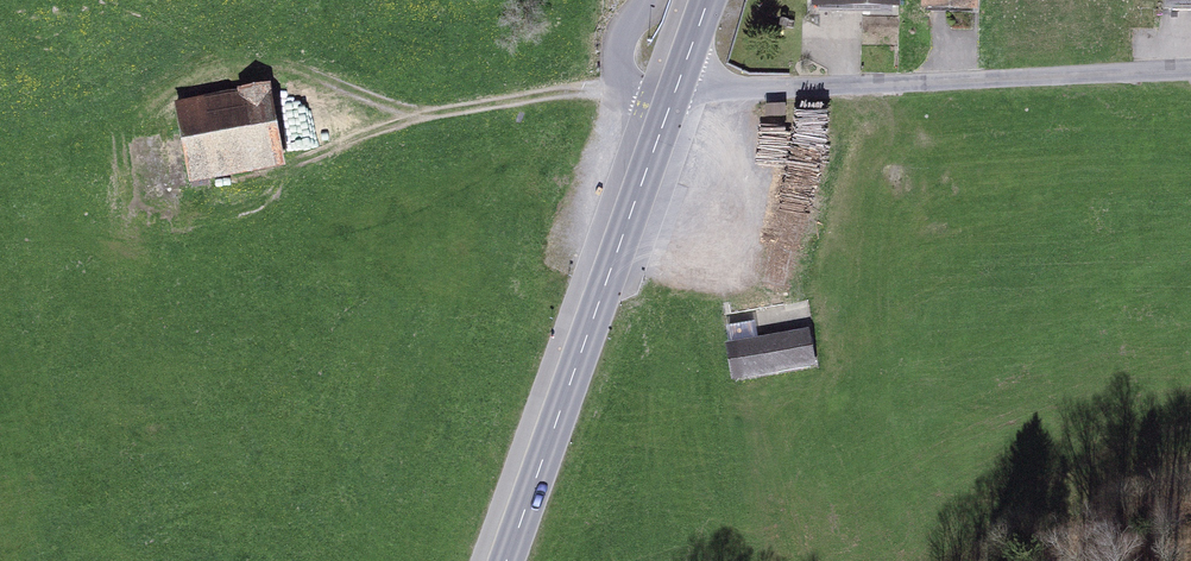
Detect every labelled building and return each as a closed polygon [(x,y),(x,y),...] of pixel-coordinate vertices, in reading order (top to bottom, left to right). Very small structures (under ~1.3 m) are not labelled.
[(810,22),(901,26),(903,0),(811,0),(810,22)] [(925,26),(983,28),(984,0),(926,0),(925,26)] [(1168,25),(1190,26),(1190,0),(1169,0),(1168,25)] [(274,96),(175,110),(188,199),(286,185),(274,96)] [(812,337),(723,355),(731,395),(820,377),(812,337)]
